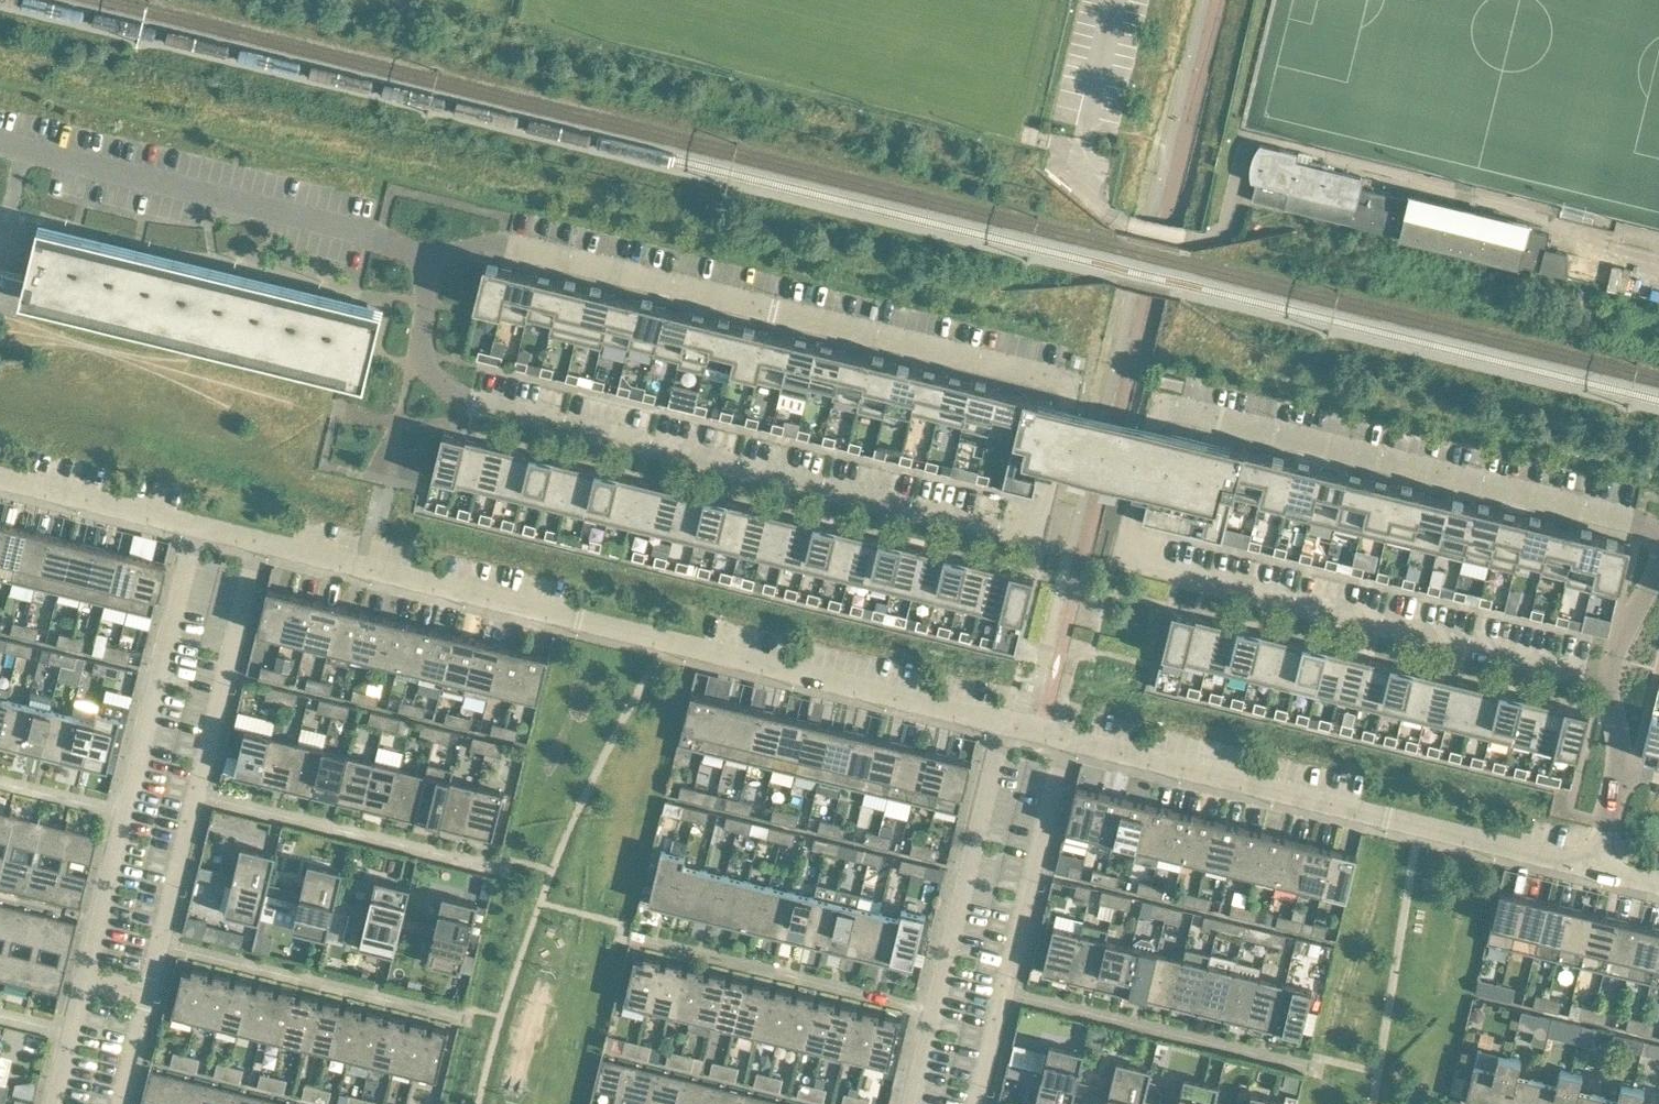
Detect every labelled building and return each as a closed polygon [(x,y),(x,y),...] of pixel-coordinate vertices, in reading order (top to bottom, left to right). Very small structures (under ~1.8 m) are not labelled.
[(1550,233),(1528,228),(1530,222),(1411,192),(1409,199),(1360,187),(1362,178),(1326,169),(1327,164),(1312,160),(1310,165),(1297,162),(1299,153),(1261,144),(1259,145),(1256,150),(1254,154),(1253,157),(1252,159),(1252,161),(1251,164),(1251,166),(1251,169),(1251,174),(1251,176),(1251,179),(1252,181),(1256,182),(1252,200),(1399,237),(1568,277),(1567,253),(1546,248),(1550,233)] [(354,371),(362,337),(368,314),(363,313),(365,305),(345,300),(343,308),(330,305),(332,297),(308,291),(306,299),(294,296),(296,288),(272,282),(270,290),(257,287),(259,279),(236,274),(234,281),(221,278),(223,270),(199,265),(198,273),(185,269),(187,262),(163,256),(161,264),(149,261),(150,253),(127,247),(125,255),(112,252),(114,244),(90,238),(89,246),(38,233),(24,291),(354,371)] [(512,269),(498,266),(499,261),(489,259),(488,263),(485,263),(474,306),(500,312),(499,317),(500,317),(512,269)] [(500,317),(525,324),(527,318),(537,275),(512,269),(500,317)] [(537,275),(527,318),(552,325),(563,282),(550,278),(551,274),(541,272),(540,276),(537,275)] [(550,335),(576,341),(589,288),(575,285),(576,280),(566,278),(565,282),(563,282),(552,325),(550,335)] [(576,341),(601,347),(614,294),(601,291),(602,286),(592,284),(591,288),(589,288),(576,341)] [(603,343),(628,349),(640,300),(629,298),(614,294),(601,347),(602,348),(603,343)] [(653,355),(654,355),(665,307),(652,303),(653,299),(643,297),(642,301),(640,300),(628,349),(629,349),(630,344),(654,350),(653,355)] [(654,355),(679,361),(691,313),(675,309),(665,307),(654,355)] [(679,361),(677,366),(678,366),(705,373),(707,363),(706,362),(717,319),(704,316),(705,312),(695,309),(694,314),(691,313),(679,361)] [(707,363),(732,369),(743,326),(729,322),(730,318),(720,315),(719,320),(717,319),(706,362),(707,363)] [(768,332),(755,329),(756,324),(746,322),(745,326),(743,326),(732,369),(757,375),(756,380),(768,332)] [(780,391),(781,391),(794,338),(782,335),(768,332),(756,380),(781,386),(780,391)] [(794,338),(782,386),(781,391),(807,398),(810,388),(809,387),(819,344),(806,341),(807,337),(797,334),(796,339),(794,338)] [(819,344),(809,387),(810,388),(835,394),(845,351),(832,347),(833,343),(823,341),(822,345),(819,344)] [(477,359),(489,362),(491,353),(479,351),(477,359)] [(857,410),(858,410),(871,357),(845,351),(835,394),(833,399),(858,405),(857,410)] [(491,353),(489,362),(500,365),(503,356),(491,353)] [(871,357),(859,405),(858,410),(885,417),(887,407),(886,406),(896,363),(883,360),(884,356),(874,353),(873,358),(871,357)] [(887,407),(912,413),(923,370),(909,366),(910,362),(900,359),(899,364),(896,363),(886,406),(887,407)] [(517,360),(514,368),(526,371),(528,363),(517,360)] [(542,366),(540,375),(552,377),(554,369),(542,366)] [(912,413),(937,419),(948,376),(934,373),(935,368),(926,366),(924,370),(923,370),(912,413)] [(568,372),(566,381),(578,384),(580,375),(568,372)] [(937,419),(962,425),(973,382),(966,380),(960,379),(961,374),(951,372),(950,376),(948,376),(937,419)] [(1182,390),(1185,379),(1167,375),(1159,373),(1157,383),(1182,390)] [(999,388),(986,385),(987,381),(977,378),(976,383),(973,382),(962,425),(988,431),(986,436),(987,437),(999,388)] [(593,379),(591,387),(603,390),(605,381),(593,379)] [(619,385),(617,393),(629,396),(643,399),(645,391),(634,388),(619,385)] [(673,386),(669,406),(694,412),(696,404),(699,392),(673,386)] [(987,437),(1013,443),(1025,395),(999,388),(987,437)] [(645,391),(643,399),(654,402),(657,394),(645,391)] [(1042,464),(1057,402),(1042,399),(1025,395),(1013,443),(1002,488),(1034,495),(1042,464)] [(1165,429),(1145,424),(1057,402),(1042,464),(1150,491),(1165,429)] [(696,404),(694,412),(706,415),(708,406),(696,404)] [(722,410),(720,418),(731,421),(734,413),(722,410)] [(748,416),(745,425),(757,427),(759,419),(748,416)] [(773,422),(771,431),(783,434),(785,425),(773,422)] [(799,429),(797,437),(808,440),(810,432),(799,429)] [(1222,541),(1224,533),(1233,497),(1245,449),(1165,429),(1150,491),(1143,522),(1222,541)] [(454,482),(465,438),(443,432),(432,477),(433,477),(454,482)] [(825,435),(822,443),(834,446),(836,438),(825,435)] [(454,482),(476,487),(487,443),(465,438),(454,482)] [(850,441),(848,450),(860,453),(862,444),(850,441)] [(509,448),(487,443),(476,487),(498,493),(509,448)] [(520,498),(531,454),(509,448),(498,493),(520,498)] [(876,448),(874,456),(885,459),(887,450),(876,448)] [(1271,455),(1245,449),(1233,497),(1259,503),(1260,498),(1271,455)] [(1271,455),(1260,498),(1261,498),(1285,504),(1286,504),(1297,461),(1283,458),(1284,453),(1274,451),(1273,455),(1271,455)] [(553,459),(531,454),(520,498),(542,503),(553,459)] [(902,454),(899,462),(911,465),(913,457),(902,454)] [(1299,462),(1297,461),(1286,504),(1283,515),(1309,521),(1322,467),(1309,464),(1310,460),(1300,457),(1299,462)] [(575,465),(553,459),(542,503),(564,509),(575,465)] [(927,460),(925,469),(937,471),(939,463),(927,460)] [(596,470),(575,465),(564,509),(586,514),(596,470)] [(953,466),(951,475),(962,478),(964,469),(953,466)] [(1309,521),(1335,527),(1348,474),(1333,470),(1322,467),(1309,521)] [(618,475),(596,470),(586,514),(607,520),(618,475)] [(1350,474),(1348,474),(1335,527),(1360,533),(1374,480),(1360,477),(1361,472),(1351,470),(1350,474)] [(978,473),(976,481),(988,484),(990,475),(978,473)] [(640,481),(618,475),(607,520),(629,525),(640,481)] [(1360,533),(1386,540),(1399,486),(1386,483),(1387,479),(1377,476),(1376,481),(1374,480),(1360,533)] [(662,486),(640,481),(629,525),(651,530),(662,486)] [(1401,487),(1399,486),(1386,540),(1412,546),(1425,493),(1411,489),(1412,485),(1403,482),(1401,487)] [(684,491),(662,486),(651,530),(673,536),(684,491)] [(706,497),(684,491),(673,536),(695,541),(706,497)] [(1412,546),(1437,552),(1451,499),(1439,496),(1425,493),(1412,546)] [(1453,499),(1451,499),(1437,552),(1463,558),(1476,505),(1463,502),(1464,497),(1454,495),(1453,499)] [(728,502),(706,497),(695,541),(717,546),(728,502)] [(1463,558),(1489,565),(1502,511),(1488,508),(1489,504),(1479,501),(1478,506),(1476,505),(1463,558)] [(436,510),(448,513),(450,505),(438,502),(436,510)] [(739,505),(728,502),(717,546),(739,552),(750,507),(739,505)] [(458,516),(470,519),(472,510),(460,507),(458,516)] [(772,513),(750,507),(739,552),(761,557),(772,513)] [(1504,512),(1502,511),(1489,565),(1514,571),(1517,561),(1527,517),(1514,514),(1515,510),(1505,508),(1504,512)] [(479,521),(491,524),(493,515),(481,512),(479,521)] [(793,518),(772,513),(761,557),(783,562),(793,518)] [(1527,517),(1517,561),(1518,561),(1542,567),(1553,524),(1540,521),(1541,516),(1531,514),(1530,518),(1527,517)] [(502,526),(513,529),(515,521),(504,518),(502,526)] [(815,524),(793,518),(783,562),(804,568),(815,524)] [(0,526),(0,579),(11,581),(22,535),(24,528),(1,522),(1,523),(0,526)] [(523,532),(535,534),(537,526),(525,523),(523,532)] [(837,529),(815,524),(804,568),(826,573),(837,529)] [(1579,530),(1553,524),(1542,567),(1541,572),(1566,578),(1565,583),(1566,584),(1579,530)] [(1566,584),(1591,590),(1604,536),(1591,533),(1592,529),(1582,526),(1581,531),(1579,530),(1566,584)] [(11,581),(34,587),(47,535),(48,534),(24,528),(22,535),(11,581)] [(545,537),(557,540),(559,531),(547,528),(545,537)] [(859,534),(837,529),(826,573),(848,578),(859,534)] [(1607,537),(1604,536),(1591,590),(1618,596),(1631,543),(1617,539),(1618,535),(1608,533),(1607,537)] [(47,535),(34,587),(57,593),(69,546),(71,539),(48,534),(47,535)] [(567,542),(579,545),(581,537),(569,534),(567,542)] [(869,537),(859,534),(848,578),(870,584),(881,540),(869,537)] [(1239,537),(1237,545),(1248,548),(1250,539),(1239,537)] [(57,593),(80,598),(93,546),(94,545),(71,539),(69,546),(57,593)] [(589,548),(601,550),(603,542),(591,539),(589,548)] [(1248,548),(1260,551),(1262,542),(1250,539),(1248,548)] [(893,543),(881,540),(870,584),(892,589),(903,545),(893,543)] [(611,553),(622,556),(624,547),(613,544),(611,553)] [(93,546),(80,598),(104,604),(115,558),(117,551),(94,545),(93,546)] [(915,548),(903,545),(892,589),(914,595),(925,550),(915,548)] [(1274,554),(1285,557),(1287,549),(1276,546),(1274,554)] [(633,558),(644,561),(646,553),(635,550),(633,558)] [(947,556),(925,550),(914,595),(936,600),(947,556)] [(104,604),(127,610),(140,557),(140,556),(117,551),(115,558),(104,604)] [(1299,560),(1311,563),(1313,555),(1301,552),(1299,560)] [(654,564),(666,566),(668,558),(656,555),(654,564)] [(127,610),(124,623),(148,629),(151,615),(151,616),(162,569),(164,562),(163,562),(151,559),(140,556),(140,557),(127,610)] [(958,559),(947,556),(936,600),(958,605),(968,561),(958,559)] [(1327,558),(1325,567),(1337,570),(1351,573),(1353,565),(1327,558)] [(676,569),(688,572),(690,563),(678,560),(676,569)] [(980,611),(990,567),(968,561),(958,605),(980,611)] [(1351,573),(1362,576),(1364,567),(1353,565),(1351,573)] [(698,574),(710,577),(712,569),(700,566),(698,574)] [(981,643),(994,647),(1012,572),(990,567),(980,611),(1000,616),(994,638),(983,635),(981,643)] [(720,580),(731,582),(734,574),(722,571),(720,580)] [(1376,579),(1388,582),(1390,574),(1378,571),(1376,579)] [(1012,572),(994,647),(1016,652),(1034,577),(1012,572)] [(742,585),(753,588),(755,579),(744,576),(742,585)] [(1402,586),(1414,588),(1416,580),(1404,577),(1402,586)] [(763,590),(775,593),(777,585),(765,582),(763,590)] [(1430,583),(1428,592),(1439,595),(1453,598),(1455,589),(1443,586),(1430,583)] [(785,596),(797,598),(799,590),(787,587),(785,596)] [(258,631),(283,637),(293,594),(291,593),(272,589),(270,588),(268,588),(258,631)] [(1455,589),(1453,598),(1465,601),(1467,592),(1455,589)] [(807,601),(819,604),(821,595),(809,592),(807,601)] [(283,637),(306,643),(316,599),(314,599),(295,594),(293,594),(283,637)] [(1481,596),(1479,604),(1491,607),(1493,599),(1481,596)] [(840,609),(841,608),(842,601),(831,598),(829,606),(840,609)] [(339,605),(337,605),(318,600),(316,599),(306,643),(329,648),(339,605)] [(1507,602),(1505,611),(1516,613),(1518,605),(1507,602)] [(851,612),(862,614),(864,606),(853,603),(851,612)] [(339,605),(329,648),(326,661),(348,666),(351,654),(352,654),(362,611),(360,610),(341,606),(339,605)] [(872,617),(884,620),(886,611),(874,608),(872,617)] [(1532,608),(1530,617),(1542,620),(1544,611),(1532,608)] [(352,654),(375,660),(385,616),(383,616),(364,611),(362,611),(352,654)] [(1185,661),(1196,617),(1173,611),(1155,686),(1178,692),(1186,661),(1185,661)] [(894,622),(906,625),(908,617),(896,614),(894,622)] [(1558,615),(1556,623),(1568,626),(1570,617),(1558,615)] [(409,622),(407,621),(388,617),(385,616),(375,660),(398,665),(409,622)] [(1218,622),(1196,617),(1185,661),(1186,661),(1207,666),(1218,622)] [(916,628),(928,630),(930,622),(918,619),(916,628)] [(9,633),(22,636),(25,624),(12,621),(9,633)] [(1584,621),(1582,629),(1593,632),(1595,624),(1584,621)] [(398,665),(422,671),(432,628),(430,627),(411,623),(409,622),(398,665)] [(1229,625),(1218,622),(1207,666),(1228,672),(1239,627),(1229,625)] [(38,628),(25,624),(22,636),(35,640),(38,628)] [(938,633),(950,636),(952,627),(940,624),(938,633)] [(1250,677),(1261,633),(1251,630),(1239,627),(1228,672),(1250,677)] [(422,671),(419,682),(442,687),(455,633),(453,633),(434,628),(432,628),(422,671)] [(960,638),(971,641),(974,633),(962,630),(960,638)] [(55,645),(68,648),(71,636),(58,633),(55,645)] [(465,693),(478,639),(457,634),(455,633),(442,687),(465,693)] [(1283,638),(1261,633),(1250,677),(1272,682),(1283,638)] [(84,639),(71,636),(68,648),(81,651),(84,639)] [(1294,687),(1305,643),(1283,638),(1272,682),(1294,687)] [(3,651),(16,654),(19,642),(6,639),(3,651)] [(502,645),(499,644),(490,642),(481,640),(478,639),(465,693),(488,699),(491,688),(502,645)] [(32,646),(19,642),(16,654),(29,657),(32,646)] [(1326,649),(1305,643),(1294,687),(1316,693),(1326,649)] [(102,656),(114,659),(117,647),(105,644),(102,656)] [(504,645),(502,645),(491,688),(514,694),(525,650),(523,650),(504,645)] [(130,650),(117,647),(114,659),(127,662),(130,650)] [(1337,698),(1348,654),(1326,649),(1316,693),(1337,698)] [(47,662),(60,665),(63,653),(50,650),(47,662)] [(527,651),(525,650),(514,694),(539,700),(540,695),(547,667),(549,656),(548,656),(546,655),(527,651)] [(76,656),(63,653),(60,665),(73,668),(76,656)] [(278,654),(275,667),(290,670),(293,658),(278,654)] [(1370,659),(1348,654),(1337,698),(1359,703),(1370,659)] [(1381,709),(1392,665),(1370,659),(1359,703),(1381,709)] [(91,672),(104,676),(107,664),(94,661),(91,672)] [(120,667),(107,664),(104,676),(117,679),(120,667)] [(1414,670),(1392,665),(1381,709),(1403,714),(1414,670)] [(259,677),(272,680),(275,669),(262,666),(259,677)] [(272,680),(285,683),(287,672),(275,669),(272,680)] [(1435,675),(1414,670),(1403,714),(1424,719),(1435,675)] [(1446,725),(1457,681),(1435,675),(1424,719),(1446,725)] [(308,677),(305,688),(318,691),(321,680),(308,677)] [(334,683),(321,680),(318,691),(331,694),(334,683)] [(1479,686),(1457,681),(1446,725),(1468,730),(1479,686)] [(265,699),(280,702),(284,689),(269,686),(265,699)] [(1190,686),(1188,694),(1199,697),(1201,689),(1190,686)] [(1501,691),(1479,686),(1468,730),(1490,735),(1501,691)] [(351,699),(364,702),(367,692),(354,688),(351,699)] [(295,706),(299,693),(284,689),(280,702),(295,706)] [(17,748),(37,753),(38,754),(49,709),(52,696),(31,691),(28,704),(17,748)] [(716,698),(716,697),(692,691),(690,698),(679,745),(703,751),(716,698)] [(1209,700),(1221,702),(1223,694),(1211,691),(1209,700)] [(1522,697),(1501,691),(1490,735),(1511,741),(1522,697)] [(364,702),(377,706),(380,695),(367,692),(364,702)] [(1231,705),(1243,708),(1245,699),(1233,696),(1231,705)] [(740,703),(716,697),(716,698),(703,751),(727,756),(738,710),(740,703)] [(1533,699),(1522,697),(1511,741),(1533,746),(1544,702),(1533,699)] [(6,698),(17,748),(28,704),(6,698)] [(317,711),(332,715),(335,702),(320,698),(317,711)] [(95,711),(82,764),(83,765),(91,766),(105,770),(109,754),(116,756),(129,706),(102,699),(99,712),(95,711)] [(398,711),(411,714),(414,703),(401,700),(398,711)] [(347,719),(350,706),(335,702),(332,715),(347,719)] [(1253,710),(1265,713),(1267,705),(1255,702),(1253,710)] [(1533,746),(1555,751),(1566,707),(1544,702),(1533,746)] [(411,714),(424,717),(427,706),(414,703),(411,714)] [(762,709),(763,709),(740,703),(738,710),(727,756),(750,762),(762,709)] [(1275,716),(1287,718),(1289,710),(1277,707),(1275,716)] [(1589,713),(1566,707),(1555,751),(1578,757),(1589,713)] [(71,714),(49,709),(38,754),(40,754),(47,756),(60,759),(71,714)] [(786,714),(763,709),(762,709),(750,762),(773,767),(784,721),(786,714)] [(92,719),(71,714),(60,759),(73,762),(81,764),(82,764),(95,711),(94,711),(92,719)] [(368,724),(383,727),(386,715),(371,711),(368,724)] [(444,722),(457,725),(460,714),(447,711),(444,722)] [(1297,721),(1308,724),(1310,715),(1299,712),(1297,721)] [(457,725),(470,728),(473,717),(460,714),(457,725)] [(809,721),(809,720),(786,714),(784,721),(773,767),(796,773),(809,721)] [(398,731),(401,718),(386,715),(383,727),(398,731)] [(1642,758),(1658,762),(1658,716),(1652,715),(1642,758)] [(1319,726),(1330,729),(1333,721),(1321,718),(1319,726)] [(832,726),(809,720),(809,721),(796,773),(819,779),(831,732),(832,726)] [(491,733),(504,737),(506,726),(493,722),(491,733)] [(437,727),(422,723),(419,736),(434,740),(437,727)] [(1340,732),(1352,734),(1354,726),(1343,723),(1340,732)] [(504,737),(516,740),(519,729),(506,726),(504,737)] [(855,732),(856,731),(832,726),(831,732),(819,779),(816,791),(840,796),(843,785),(855,732)] [(453,731),(437,727),(434,740),(449,744),(453,731)] [(1362,737),(1374,740),(1376,731),(1364,728),(1362,737)] [(234,774),(261,781),(272,735),(246,729),(234,774)] [(879,737),(856,731),(855,732),(843,785),(866,790),(877,744),(879,737)] [(1384,742),(1396,745),(1398,737),(1386,734),(1384,742)] [(287,787),(298,742),(272,735),(261,781),(287,787)] [(489,739),(474,736),(471,749),(486,752),(489,739)] [(902,743),(879,737),(877,744),(866,790),(889,796),(902,743)] [(504,743),(489,739),(486,752),(501,756),(504,743)] [(1406,747),(1417,750),(1419,742),(1408,739),(1406,747)] [(324,748),(298,742),(287,787),(312,793),(324,748)] [(925,748),(902,743),(889,796),(912,802),(923,755),(925,748)] [(1428,753),(1439,756),(1441,747),(1430,744),(1428,753)] [(338,800),(349,754),(324,748),(312,793),(338,800)] [(948,755),(948,754),(925,748),(923,755),(912,802),(935,807),(948,755)] [(1449,758),(1461,761),(1463,753),(1451,750),(1449,758)] [(375,760),(349,754),(338,800),(364,806),(375,760)] [(972,760),(948,754),(948,755),(935,807),(959,813),(972,760)] [(1471,764),(1483,766),(1485,758),(1473,755),(1471,764)] [(364,806),(390,812),(401,767),(375,760),(364,806)] [(1493,769),(1505,772),(1507,763),(1495,760),(1493,769)] [(429,762),(426,773),(415,819),(441,825),(452,779),(455,769),(429,762)] [(1515,774),(1526,777),(1528,769),(1517,766),(1515,774)] [(401,767),(390,812),(415,819),(426,773),(401,767)] [(1548,782),(1550,774),(1538,771),(1536,780),(1548,782)] [(1562,777),(1550,774),(1548,782),(1560,785),(1562,777)] [(452,779),(441,825),(467,831),(478,785),(452,779)] [(505,792),(478,785),(467,831),(493,838),(505,792)] [(691,800),(694,788),(681,785),(678,797),(691,800)] [(1101,791),(1099,791),(1088,788),(1080,786),(1078,786),(1077,785),(1064,839),(1088,845),(1091,835),(1101,791)] [(694,788),(691,800),(714,806),(717,794),(694,788)] [(1125,797),(1122,796),(1113,794),(1104,792),(1101,791),(1091,835),(1114,840),(1125,797)] [(725,808),(738,811),(740,799),(728,796),(725,808)] [(1148,803),(1146,802),(1127,798),(1125,797),(1114,840),(1137,846),(1148,803)] [(738,811),(750,815),(753,803),(740,799),(738,811)] [(666,801),(663,813),(680,817),(683,805),(666,801)] [(1171,808),(1169,808),(1148,803),(1137,846),(1160,852),(1171,808)] [(693,820),(696,808),(683,805),(680,817),(693,820)] [(0,856),(0,888),(19,893),(27,861),(7,856),(11,844),(30,849),(39,814),(38,813),(37,821),(10,815),(12,807),(11,807),(3,842),(0,855),(0,856)] [(3,842),(11,807),(9,814),(0,812),(0,841),(3,842)] [(706,823),(709,811),(696,808),(693,820),(706,823)] [(771,820),(784,823),(787,811),(774,808),(771,820)] [(1194,814),(1192,814),(1182,811),(1171,808),(1160,852),(1183,857),(1194,814)] [(784,823),(797,826),(799,814),(787,811),(784,823)] [(27,861),(19,893),(47,900),(55,868),(35,863),(38,851),(58,855),(67,820),(66,820),(64,828),(38,821),(40,814),(39,814),(30,849),(27,861)] [(1217,820),(1215,819),(1206,817),(1196,815),(1194,814),(1183,857),(1207,863),(1217,820)] [(740,819),(727,816),(724,827),(737,831),(740,819)] [(753,822),(740,819),(737,831),(750,834),(753,822)] [(818,831),(831,834),(833,822),(820,819),(818,831)] [(55,868),(47,900),(79,907),(87,876),(66,871),(69,858),(85,862),(84,863),(90,864),(97,836),(66,828),(68,821),(67,820),(58,855),(55,868)] [(1241,825),(1238,825),(1220,820),(1217,820),(1207,863),(1230,869),(1241,825)] [(831,834),(843,837),(846,825),(833,822),(831,834)] [(1264,831),(1262,831),(1243,826),(1241,825),(1230,869),(1253,874),(1264,831)] [(783,829),(771,826),(768,838),(781,841),(783,829)] [(796,832),(783,829),(781,841),(793,844),(796,832)] [(864,842),(877,845),(880,834),(866,830),(864,842)] [(1287,837),(1285,836),(1266,832),(1264,831),(1253,874),(1276,880),(1287,837)] [(877,845),(890,849),(892,837),(880,834),(877,845)] [(828,840),(815,837),(812,849),(825,852),(828,840)] [(1310,842),(1308,842),(1289,837),(1287,837),(1276,880),(1299,886),(1310,842)] [(674,839),(671,852),(685,855),(688,842),(674,839)] [(841,843),(828,840),(825,852),(838,855),(841,843)] [(910,854),(923,857),(926,845),(913,842),(910,854)] [(1333,848),(1331,848),(1321,845),(1312,843),(1310,842),(1299,886),(1322,891),(1333,848)] [(923,857),(936,860),(939,848),(926,845),(923,857)] [(269,883),(277,854),(242,846),(235,874),(218,870),(216,881),(232,885),(234,880),(268,888),(269,883)] [(871,851),(858,848),(855,860),(868,863),(871,851)] [(1356,854),(1354,853),(1335,849),(1333,848),(1322,891),(1347,898),(1358,854),(1356,854)] [(670,908),(672,909),(685,855),(671,852),(662,850),(649,903),(663,906),(670,908)] [(884,854),(871,851),(868,863),(881,866),(884,854)] [(686,856),(685,855),(672,909),(673,909),(681,911),(693,914),(704,869),(684,864),(686,856)] [(915,861),(902,858),(899,870),(912,873),(915,861)] [(928,865),(915,861),(912,873),(925,877),(928,865)] [(335,904),(336,899),(337,899),(344,871),(309,862),(302,891),(286,887),(283,897),(300,901),(301,896),(335,904)] [(1083,867),(1070,864),(1067,874),(1080,878),(1083,867)] [(216,881),(218,870),(201,866),(199,877),(216,881)] [(706,917),(715,919),(726,875),(704,869),(693,914),(706,917)] [(1093,869),(1091,880),(1104,883),(1106,872),(1093,869)] [(1119,876),(1106,872),(1104,883),(1116,886),(1119,876)] [(748,880),(726,875),(715,919),(717,919),(724,921),(737,925),(748,880)] [(402,921),(403,916),(404,916),(411,887),(376,878),(369,907),(353,903),(351,913),(367,917),(368,912),(402,921)] [(260,921),(267,893),(268,888),(234,880),(232,885),(225,913),(260,922),(260,921)] [(758,930),(759,930),(770,885),(748,880),(737,925),(750,928),(758,930)] [(1140,881),(1137,891),(1150,895),(1152,884),(1140,881)] [(334,909),(335,904),(301,896),(300,901),(283,897),(286,887),(269,883),(268,888),(267,893),(260,921),(267,923),(272,924),(275,911),(296,916),(293,929),(292,930),(327,938),(334,909)] [(1089,900),(1092,887),(1077,883),(1074,896),(1089,900)] [(1165,887),(1152,884),(1150,895),(1163,898),(1165,887)] [(792,891),(770,885),(759,930),(760,930),(768,932),(781,935),(792,891)] [(1524,896),(1524,895),(1502,889),(1500,889),(1487,942),(1488,942),(1512,948),(1524,896)] [(1099,903),(1114,906),(1117,893),(1102,890),(1099,903)] [(802,940),(803,941),(814,896),(792,891),(781,935),(794,938),(802,940)] [(1186,892),(1183,903),(1196,906),(1199,895),(1186,892)] [(1129,910),(1133,897),(1117,893),(1114,906),(1129,910)] [(480,940),(488,906),(478,904),(478,903),(444,895),(437,924),(420,920),(418,930),(434,934),(436,929),(470,938),(479,940),(480,940)] [(1212,898),(1199,895),(1196,906),(1209,909),(1212,898)] [(1547,900),(1524,895),(1524,896),(1512,948),(1535,954),(1545,907),(1547,900)] [(836,901),(814,896),(803,941),(805,941),(812,943),(825,946),(836,901)] [(869,957),(879,912),(882,901),(860,896),(858,907),(847,951),(848,952),(856,954),(869,957)] [(336,899),(335,904),(334,909),(351,913),(353,903),(337,899),(336,899)] [(1570,907),(1570,906),(1547,900),(1545,907),(1535,954),(1558,960),(1570,907)] [(845,951),(847,951),(858,907),(836,901),(825,946),(838,949),(845,951)] [(1151,915),(1166,919),(1169,906),(1154,902),(1151,915)] [(1232,903),(1230,914),(1243,917),(1245,906),(1232,903)] [(4,981),(2,989),(3,989),(11,954),(14,941),(22,909),(0,904),(0,938),(6,939),(3,952),(0,951),(0,980),(4,981)] [(1181,922),(1184,910),(1169,906),(1166,919),(1181,922)] [(1258,910),(1245,906),(1243,917),(1256,920),(1258,910)] [(1593,912),(1570,906),(1570,907),(1558,960),(1581,965),(1591,919),(1593,912)] [(11,954),(3,989),(4,989),(6,981),(32,988),(30,995),(31,996),(39,961),(42,948),(49,916),(22,909),(14,941),(33,946),(30,959),(11,954)] [(889,962),(890,962),(903,909),(902,909),(900,917),(879,912),(869,957),(889,962)] [(926,914),(903,909),(890,962),(892,962),(899,964),(913,968),(926,914)] [(401,926),(402,921),(368,912),(367,917),(360,946),(395,955),(402,926),(401,926)] [(1616,918),(1616,917),(1593,912),(1591,919),(1581,965),(1604,971),(1616,918)] [(1217,931),(1220,918),(1205,915),(1202,928),(1217,931)] [(1278,915),(1276,925),(1289,929),(1291,918),(1278,915)] [(39,961),(31,996),(32,996),(33,988),(58,994),(76,922),(49,916),(42,948),(61,953),(58,965),(39,961)] [(401,926),(402,926),(418,930),(420,920),(404,916),(403,916),(402,921),(401,926)] [(1640,923),(1616,917),(1616,918),(1604,971),(1628,977),(1638,930),(1640,923)] [(1220,918),(1217,931),(1243,938),(1246,925),(1220,918)] [(1304,921),(1291,918),(1289,929),(1302,932),(1304,921)] [(260,922),(258,930),(264,932),(267,923),(260,921),(260,922)] [(1095,985),(1106,939),(1109,929),(1083,922),(1081,933),(1069,979),(1095,985)] [(1325,937),(1327,927),(1314,923),(1312,934),(1325,937)] [(1640,923),(1638,930),(1628,977),(1651,982),(1658,946),(1658,928),(1640,923)] [(1246,925),(1243,938),(1253,940),(1268,944),(1271,931),(1246,925)] [(1043,972),(1069,979),(1081,933),(1054,926),(1043,972)] [(470,938),(436,929),(434,934),(427,963),(462,971),(470,938)] [(1271,931),(1268,944),(1283,948),(1286,935),(1271,931)] [(1312,941),(1297,937),(1294,950),(1309,954),(1312,941)] [(1158,952),(1154,951),(1155,947),(1151,940),(1142,938),(1135,942),(1134,946),(1132,946),(1121,991),(1147,998),(1158,952)] [(1132,946),(1106,939),(1095,985),(1121,991),(1132,946)] [(1651,982),(1658,984),(1658,946),(1651,982)] [(1186,948),(1183,958),(1172,1004),(1198,1010),(1212,954),(1186,948)] [(1147,998),(1172,1004),(1183,958),(1158,952),(1147,998)] [(1212,954),(1198,1010),(1223,1016),(1237,960),(1212,954)] [(646,1013),(659,959),(645,955),(643,961),(638,960),(638,959),(635,958),(624,1003),(646,1008),(645,1013),(646,1013)] [(661,959),(659,959),(646,1013),(647,1014),(648,1008),(668,1013),(667,1018),(668,1019),(681,964),(667,960),(665,967),(659,965),(661,959)] [(1263,966),(1237,960),(1223,1016),(1249,1023),(1260,977),(1263,966)] [(683,964),(681,964),(668,1019),(669,1019),(670,1014),(690,1019),(689,1024),(690,1024),(703,969),(689,966),(687,972),(681,970),(683,964)] [(194,1025),(208,970),(193,967),(192,973),(186,972),(186,971),(183,970),(173,1014),(195,1020),(193,1025),(194,1025)] [(705,970),(703,969),(690,1024),(691,1024),(692,1019),(712,1024),(711,1029),(725,975),(710,971),(709,977),(703,976),(705,970)] [(208,970),(194,1025),(195,1025),(197,1020),(216,1025),(215,1030),(216,1031),(229,976),(215,972),(214,978),(208,977),(209,971),(208,970)] [(726,975),(725,975),(711,1029),(712,1030),(714,1024),(734,1029),(732,1034),(733,1035),(747,980),(732,976),(731,983),(725,981),(726,975)] [(229,976),(216,1031),(217,1031),(218,1026),(238,1030),(237,1036),(238,1036),(251,981),(237,978),(235,984),(230,982),(231,976),(229,976)] [(1286,983),(1260,977),(1249,1023),(1275,1029),(1286,983)] [(748,980),(747,980),(733,1035),(734,1035),(735,1030),(755,1035),(754,1040),(755,1040),(769,985),(754,982),(753,988),(747,987),(748,980)] [(251,981),(238,1036),(239,1036),(240,1031),(260,1036),(259,1041),(260,1041),(273,986),(259,983),(257,989),(251,988),(253,981),(251,981)] [(1286,983),(1275,1029),(1302,1035),(1313,990),(1286,983)] [(1487,994),(1500,998),(1503,986),(1490,983),(1487,994)] [(771,986),(769,985),(755,1040),(757,1040),(758,1035),(778,1040),(777,1045),(777,1046),(791,991),(776,987),(775,993),(769,992),(771,986)] [(273,986),(260,1041),(261,1041),(262,1036),(282,1041),(281,1046),(281,1047),(295,992),(281,988),(279,994),(273,993),(275,987),(273,986)] [(1500,998),(1513,1001),(1516,989),(1503,986),(1500,998)] [(792,991),(791,991),(777,1046),(778,1046),(780,1041),(800,1045),(798,1051),(799,1051),(813,996),(798,992),(797,999),(791,997),(792,991)] [(295,992),(281,1047),(282,1047),(284,1042),(304,1047),(302,1052),(304,1052),(317,997),(302,994),(301,1000),(295,998),(297,992),(295,992)] [(1533,1006),(1546,1009),(1549,997),(1536,994),(1533,1006)] [(814,996),(813,996),(799,1051),(800,1051),(801,1046),(821,1051),(820,1056),(821,1056),(835,1001),(820,998),(819,1004),(813,1003),(814,996)] [(317,997),(304,1052),(305,1052),(306,1047),(326,1052),(325,1057),(326,1057),(339,1003),(325,999),(323,1005),(317,1004),(319,998),(317,997)] [(1546,1009),(1559,1012),(1562,1000),(1549,997),(1546,1009)] [(836,1002),(835,1001),(821,1056),(822,1056),(823,1051),(843,1056),(842,1061),(843,1062),(856,1007),(842,1003),(840,1009),(835,1008),(836,1002)] [(339,1003),(326,1057),(327,1058),(328,1052),(348,1057),(347,1062),(348,1063),(361,1008),(347,1004),(345,1011),(339,1009),(341,1003),(339,1003)] [(1579,1017),(1592,1020),(1595,1008),(1582,1005),(1579,1017)] [(858,1007),(856,1007),(843,1062),(844,1062),(845,1057),(865,1061),(864,1067),(865,1067),(878,1012),(864,1008),(862,1015),(856,1013),(858,1007)] [(361,1008),(348,1063),(350,1058),(370,1063),(368,1068),(369,1068),(383,1013),(368,1010),(367,1016),(361,1014),(363,1008),(361,1008)] [(1592,1020),(1605,1023),(1608,1012),(1595,1008),(1592,1020)] [(880,1012),(878,1012),(865,1067),(866,1067),(867,1062),(889,1067),(901,1018),(886,1014),(884,1020),(878,1019),(880,1012)] [(383,1013),(369,1068),(370,1068),(372,1063),(392,1068),(390,1073),(391,1073),(405,1019),(390,1015),(389,1021),(383,1020),(384,1014),(383,1013)] [(1626,1029),(1639,1032),(1642,1020),(1629,1017),(1626,1029)] [(405,1019),(391,1073),(392,1074),(393,1068),(413,1073),(412,1079),(413,1079),(426,1024),(412,1020),(411,1027),(405,1025),(406,1019),(405,1019)] [(1639,1032),(1652,1035),(1655,1023),(1642,1020),(1639,1032)] [(1571,1022),(1567,1039),(1579,1042),(1584,1025),(1571,1022)] [(428,1024),(426,1024),(413,1079),(414,1079),(415,1074),(437,1079),(450,1030),(434,1026),(432,1032),(427,1031),(428,1024)] [(1094,1025),(1088,1047),(1104,1051),(1109,1029),(1094,1025)] [(1584,1025),(1579,1042),(1591,1045),(1596,1028),(1584,1025)] [(1624,1049),(1641,1053),(1644,1040),(1627,1036),(1624,1049)] [(623,1053),(636,1056),(639,1042),(626,1039),(623,1053)] [(1641,1053),(1658,1057),(1658,1043),(1644,1040),(1641,1053)] [(652,1046),(639,1042),(636,1056),(649,1059),(652,1046)] [(1043,1072),(1026,1068),(1024,1078),(1040,1083),(1042,1077),(1076,1086),(1077,1080),(1078,1080),(1085,1052),(1050,1043),(1043,1072)] [(1514,1043),(1511,1056),(1522,1058),(1525,1045),(1514,1043)] [(1510,1057),(1499,1054),(1478,1049),(1474,1064),(1465,1102),(1467,1103),(1468,1099),(1490,1103),(1498,1103),(1510,1057)] [(666,1063),(679,1066),(682,1053),(669,1050),(666,1063)] [(187,1055),(174,1051),(171,1064),(184,1068),(187,1055)] [(695,1056),(682,1053),(679,1066),(692,1070),(695,1056)] [(184,1068),(197,1071),(200,1058),(187,1055),(184,1068)] [(1510,1057),(1498,1103),(1531,1103),(1537,1080),(1518,1075),(1521,1059),(1510,1057)] [(626,1097),(634,1065),(603,1058),(595,1089),(616,1094),(614,1103),(625,1103),(626,1097)] [(1143,1102),(1145,1097),(1149,1080),(1152,1068),(1117,1060),(1110,1088),(1094,1084),(1092,1095),(1108,1099),(1109,1094),(1143,1102)] [(710,1074),(723,1077),(726,1064),(713,1061),(710,1074)] [(231,1065),(218,1062),(215,1075),(228,1078),(231,1065)] [(739,1067),(726,1064),(723,1077),(736,1080),(739,1067)] [(1007,1074),(1024,1078),(1026,1068),(1010,1064),(1007,1074)] [(228,1078),(240,1081),(244,1068),(231,1065),(228,1078)] [(663,1072),(634,1065),(626,1097),(645,1102),(645,1103),(655,1103),(663,1072)] [(1572,1072),(1560,1069),(1557,1084),(1537,1080),(1531,1103),(1564,1103),(1572,1072)] [(183,1077),(151,1070),(143,1101),(155,1103),(176,1103),(183,1077)] [(689,1079),(663,1072),(655,1103),(683,1103),(689,1079)] [(754,1085),(767,1088),(770,1075),(757,1072),(754,1085)] [(1572,1072),(1564,1103),(1596,1103),(1599,1095),(1579,1090),(1583,1074),(1572,1072)] [(274,1076),(261,1073),(258,1086),(271,1089),(274,1076)] [(1456,1074),(1451,1093),(1461,1095),(1466,1077),(1456,1074)] [(783,1078),(770,1075),(767,1088),(780,1091),(783,1078)] [(274,1076),(271,1089),(284,1092),(287,1079),(274,1076)] [(1219,1085),(1185,1076),(1178,1103),(1215,1103),(1219,1085)] [(211,1084),(183,1077),(176,1103),(206,1103),(211,1084)] [(1075,1091),(1076,1086),(1042,1077),(1040,1083),(1035,1103),(1072,1103),(1075,1091)] [(718,1086),(689,1079),(683,1103),(714,1103),(718,1086)] [(14,1082),(11,1093),(31,1098),(36,1080),(14,1082)] [(1077,1080),(1076,1086),(1075,1091),(1092,1095),(1094,1084),(1078,1080),(1077,1080)] [(1149,1080),(1145,1097),(1160,1101),(1162,1093),(1156,1082),(1149,1080)] [(798,1095),(811,1099),(814,1085),(801,1082),(798,1095)] [(238,1091),(211,1084),(206,1103),(235,1103),(238,1091)] [(319,1087),(306,1084),(302,1097),(315,1100),(319,1087)] [(1633,1087),(1622,1084),(1618,1100),(1599,1095),(1596,1103),(1629,1103),(1633,1087)] [(827,1089),(814,1085),(811,1099),(824,1102),(827,1089)] [(746,1093),(718,1086),(714,1103),(743,1103),(746,1093)] [(315,1100),(328,1103),(331,1090),(319,1087),(315,1100)] [(1633,1087),(1629,1103),(1641,1103),(1644,1089),(1633,1087)] [(266,1098),(238,1091),(235,1103),(265,1103),(266,1098)] [(773,1099),(746,1093),(743,1103),(771,1103),(773,1099)] [(858,1096),(845,1093),(842,1103),(856,1103),(858,1096)] [(1249,1103),(1298,1103),(1300,1097),(1299,1096),(1298,1096),(1287,1093),(1285,1101),(1252,1093),(1249,1103)] [(362,1097),(349,1094),(347,1103),(360,1103),(362,1097)] [(1143,1102),(1109,1094),(1108,1099),(1106,1103),(1143,1103),(1143,1102)]
